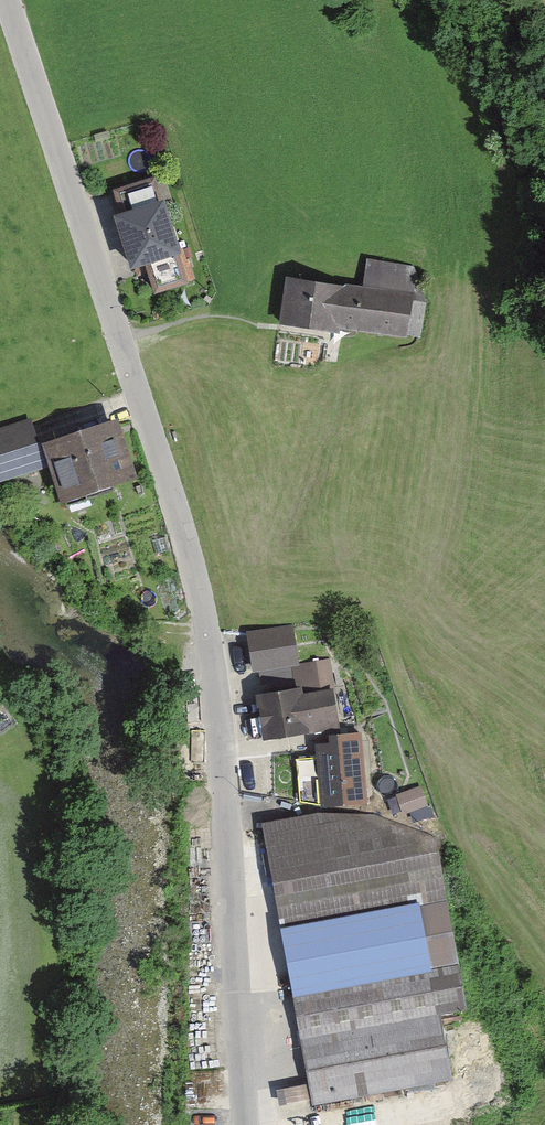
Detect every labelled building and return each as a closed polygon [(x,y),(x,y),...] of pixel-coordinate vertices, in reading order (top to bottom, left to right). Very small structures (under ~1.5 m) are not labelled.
[(149,180),(112,191),(120,217),(114,219),(129,266),(143,261),(146,271),(152,291),(181,282),(181,280),(188,278),(182,260),(181,260),(177,248),(172,250),(158,205),(157,206),(149,180)] [(325,322),(352,327),(358,289),(287,278),(280,323),(324,330),(325,322)] [(358,289),(352,327),(402,335),(414,337),(420,300),(408,298),(410,287),(370,281),(368,291),(358,289)] [(39,465),(24,422),(0,430),(0,478),(39,465)] [(44,447),(63,504),(86,497),(83,489),(126,475),(109,425),(44,447)] [(296,626),(250,633),(255,661),(301,654),(296,626)] [(323,663),(293,667),(292,667),(293,677),(295,687),(254,693),(261,738),(333,727),(327,690),(323,663)] [(318,805),(361,800),(355,732),(327,734),(328,741),(313,742),(314,754),(295,755),(299,802),(318,805)] [(421,833),(370,814),(341,819),(261,834),(261,836),(271,892),(278,929),(414,902),(426,967),(454,962),(442,897),(434,854),(421,833)] [(290,992),(290,993),(426,967),(414,902),(278,929),(290,992)] [(446,1077),(438,1031),(434,1012),(462,1007),(454,962),(426,967),(290,993),(296,1025),(300,1025),(302,1036),(298,1036),(310,1102),(446,1077)]
